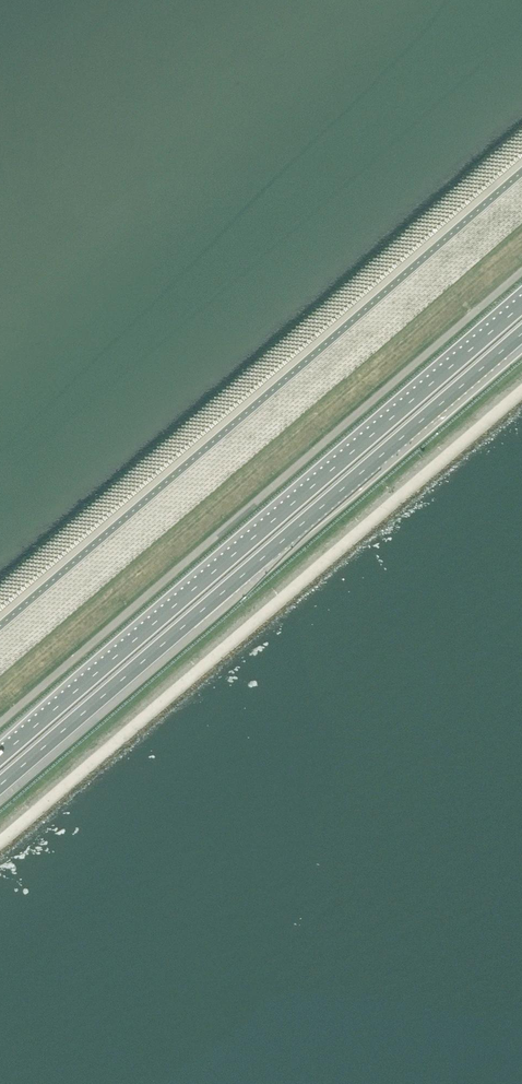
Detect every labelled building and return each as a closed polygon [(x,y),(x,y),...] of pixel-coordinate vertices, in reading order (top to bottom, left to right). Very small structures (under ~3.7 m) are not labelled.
[(16,784),(13,779),(0,788),(0,796),(16,784)]
